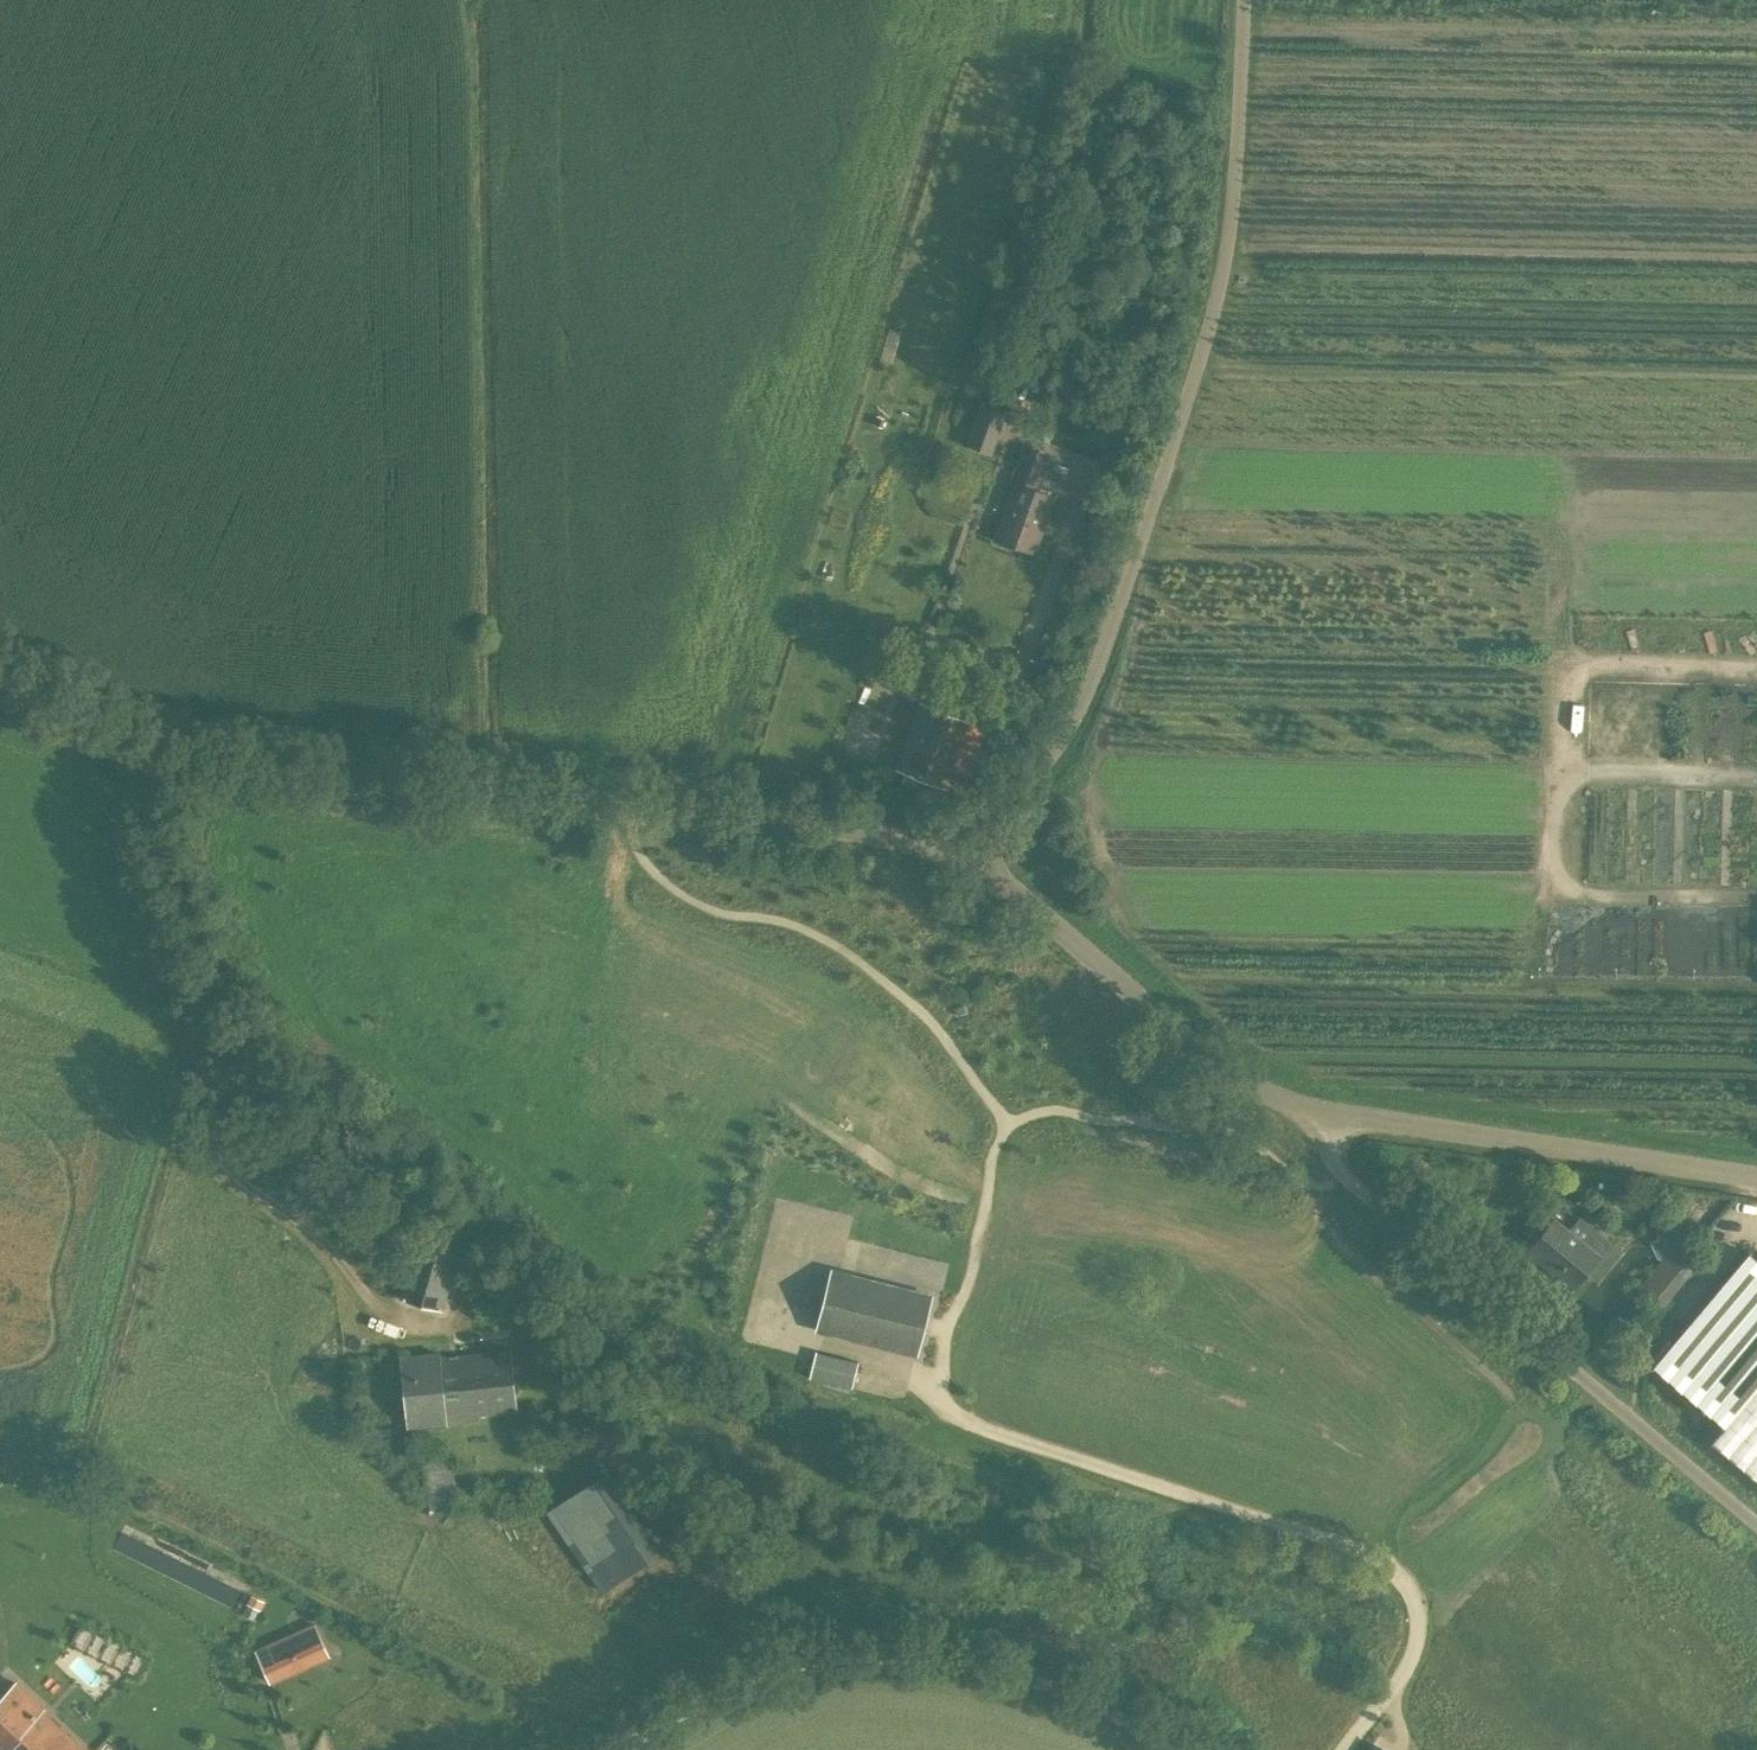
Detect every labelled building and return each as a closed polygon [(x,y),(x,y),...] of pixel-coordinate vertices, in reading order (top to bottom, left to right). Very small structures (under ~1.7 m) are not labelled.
[(976,431),(996,438),(1005,414),(984,406),(976,431)] [(1012,483),(1016,484),(996,539),(1034,552),(1054,496),(1036,490),(1048,457),(1025,448),(1012,483)] [(904,697),(880,763),(898,769),(962,795),(987,729),(970,722),(923,704),(904,697)] [(958,1015),(966,1011),(963,1006),(956,1009),(958,1015)] [(1574,1288),(1585,1273),(1598,1283),(1624,1249),(1580,1216),(1567,1233),(1551,1222),(1527,1253),(1574,1288)] [(400,1298),(442,1310),(463,1231),(421,1219),(400,1298)] [(1662,1308),(1705,1255),(1681,1236),(1637,1288),(1662,1308)] [(1748,1252),(1652,1365),(1724,1426),(1712,1439),(1756,1477),(1756,1259),(1748,1252)] [(838,1269),(822,1332),(917,1357),(933,1294),(838,1269)] [(452,1417),(516,1410),(511,1351),(440,1358),(439,1353),(401,1357),(408,1427),(453,1422),(452,1417)] [(858,1362),(828,1354),(822,1380),(852,1388),(858,1362)] [(454,1453),(427,1455),(431,1506),(458,1504),(454,1453)] [(603,1591),(661,1551),(606,1472),(548,1512),(603,1591)] [(270,1682),(329,1655),(314,1624),(255,1651),(270,1682)] [(46,1711),(47,1710),(17,1682),(0,1700),(0,1749),(9,1749),(10,1749),(12,1749),(87,1749),(46,1711)]
